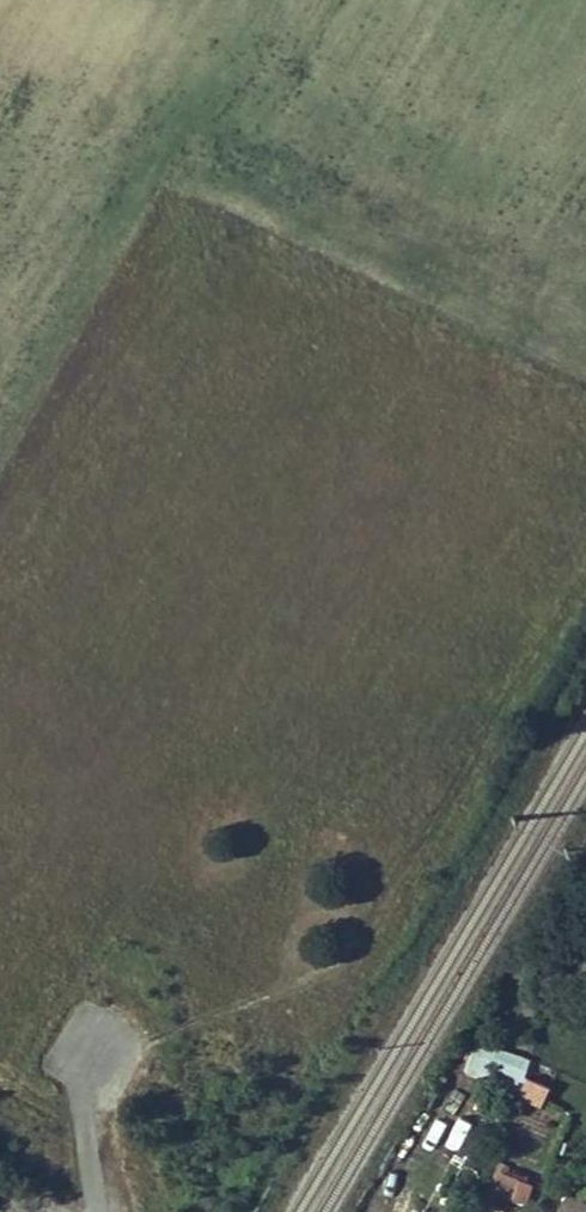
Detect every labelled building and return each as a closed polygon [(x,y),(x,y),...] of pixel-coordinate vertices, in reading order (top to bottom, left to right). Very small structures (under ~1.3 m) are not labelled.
[(517,1089),(525,1054),(492,1046),(484,1081),(517,1089)] [(539,1103),(546,1082),(522,1073),(515,1095),(539,1103)] [(488,1192),(521,1207),(532,1182),(499,1168),(488,1192)] [(401,1198),(394,1210),(398,1211),(405,1211),(410,1202),(401,1198)]
